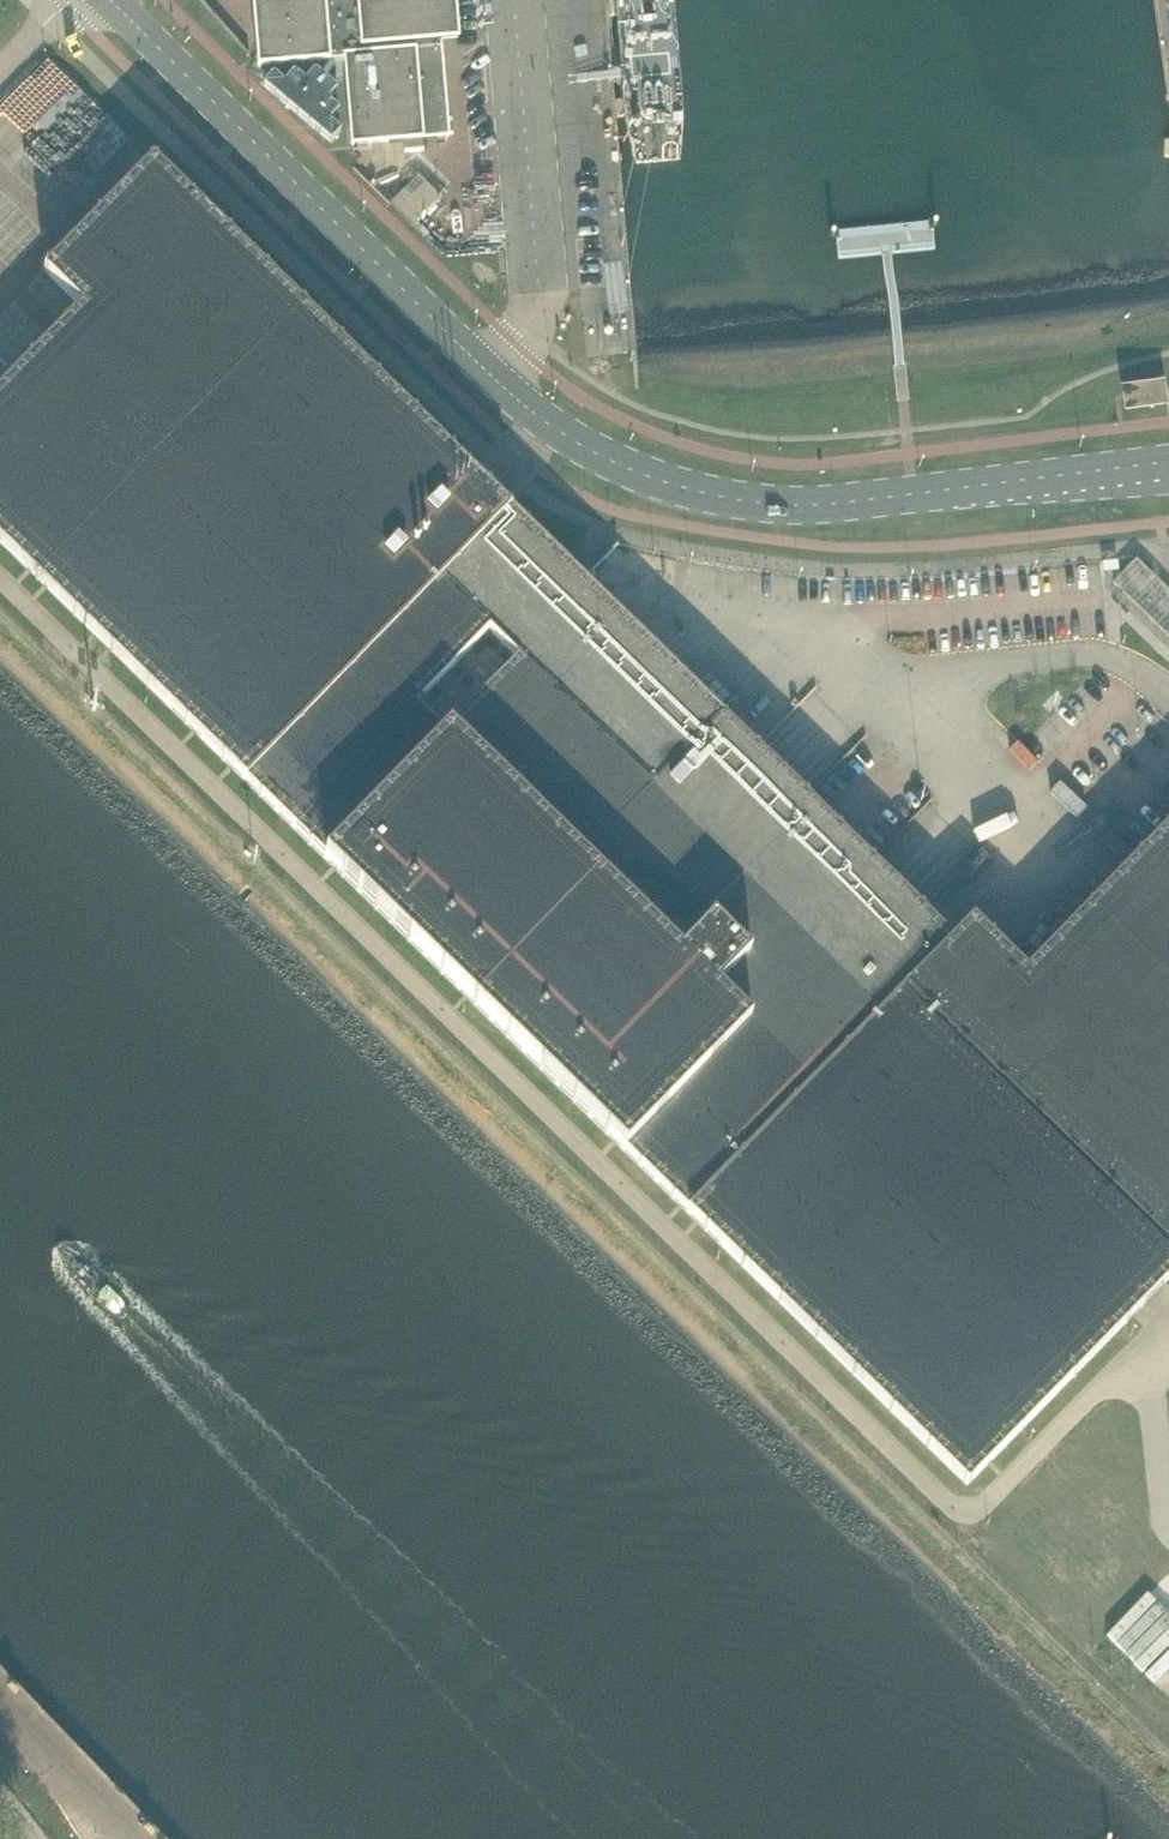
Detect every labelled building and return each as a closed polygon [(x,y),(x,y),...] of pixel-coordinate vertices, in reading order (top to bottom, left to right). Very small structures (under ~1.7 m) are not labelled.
[(260,67),(346,59),(353,145),(404,141),(405,153),(424,151),(423,139),(449,137),(438,0),(254,0),(260,67)] [(273,75),(264,86),(332,144),(341,132),(330,123),(339,112),(328,102),(338,91),(315,72),(305,83),(294,73),(285,85),(273,75)] [(726,719),(607,602),(599,610),(586,598),(586,578),(585,577),(566,578),(554,566),(561,558),(510,508),(489,488),(469,467),(462,461),(460,459),(312,315),(295,299),(154,160),(153,160),(45,271),(82,307),(0,391),(0,541),(968,1485),(1150,1298),(1168,1279),(1168,826),(1027,972),(973,919),(953,939),(929,965),(899,935),(848,886),(834,872),(858,847),(821,811),(797,836),(783,822),(732,773),(702,744),(726,719)] [(391,204),(414,226),(441,198),(419,176),(391,204)] [(1124,390),(1126,400),(1127,409),(1165,404),(1163,385),(1124,390)] [(586,598),(599,610),(607,602),(613,596),(590,574),(589,574),(567,552),(561,558),(554,566),(566,578),(585,577),(586,578),(586,598)] [(821,811),(726,719),(702,744),(732,773),(741,782),(757,797),(774,813),(783,822),(797,836),(821,811)] [(858,847),(834,872),(848,886),(856,894),(872,909),(888,925),(899,935),(929,965),(953,939),(882,870),(858,847)]
